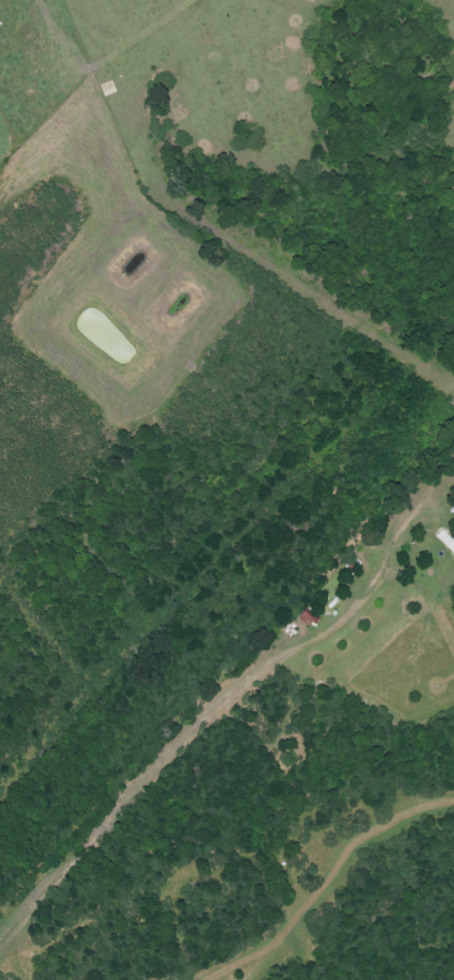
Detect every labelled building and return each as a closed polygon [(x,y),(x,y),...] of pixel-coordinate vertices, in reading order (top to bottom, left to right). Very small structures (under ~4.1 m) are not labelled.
[(453,550),(453,537),(446,529),(440,535),(453,550)] [(303,622),(315,625),(319,614),(306,610),(303,622)]
